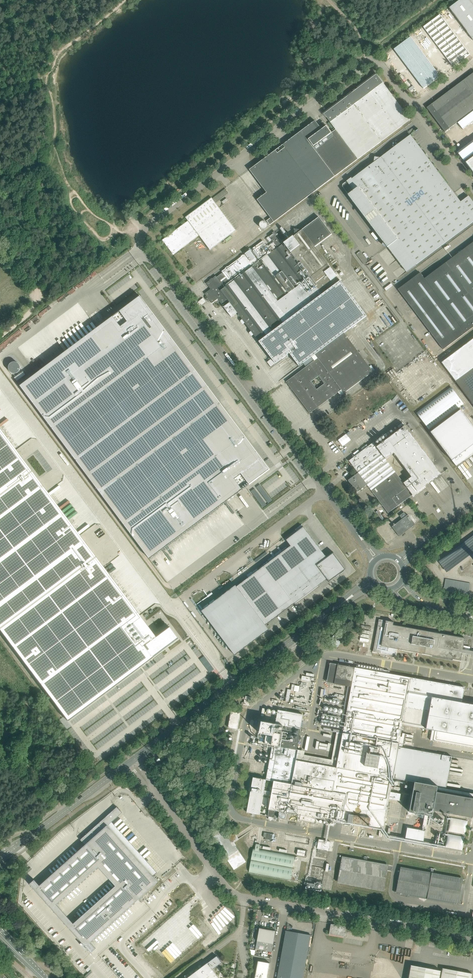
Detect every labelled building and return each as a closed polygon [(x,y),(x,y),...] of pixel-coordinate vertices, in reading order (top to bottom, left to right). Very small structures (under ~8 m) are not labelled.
[(472,40),(472,0),(460,0),(449,8),(472,40)] [(440,14),(423,28),(453,67),(470,54),(440,14)] [(411,37),(393,50),(423,90),(441,77),(411,37)] [(427,108),(444,132),(445,132),(457,123),(462,119),(467,116),(472,112),(472,111),(472,73),(427,108)] [(410,120),(376,74),(347,96),(324,114),(336,130),(332,133),(326,125),(321,129),(315,121),(282,145),(316,190),(410,120)] [(467,116),(462,119),(467,126),(472,122),(467,116)] [(462,119),(457,123),(462,129),(467,126),(462,119)] [(470,214),(410,135),(397,145),(380,158),(379,158),(379,157),(378,157),(378,156),(377,156),(376,157),(375,157),(374,157),(374,163),(352,179),(351,178),(343,184),(342,186),(348,195),(406,272),(472,222),(472,212),(470,214)] [(277,153),(284,148),(282,145),(275,150),(277,153)] [(463,149),(469,157),(472,154),(472,151),(468,145),(463,149)] [(316,190),(284,148),(277,153),(275,150),(249,170),(266,193),(257,200),(270,218),(274,222),(316,190)] [(463,149),(458,153),(464,161),(469,157),(463,149)] [(219,200),(228,192),(225,188),(215,196),(219,200)] [(236,230),(212,198),(198,208),(196,210),(186,217),(188,221),(162,240),(173,255),(199,235),(210,250),(236,230)] [(210,289),(204,294),(206,296),(205,297),(206,299),(207,301),(208,300),(209,302),(210,301),(212,303),(218,299),(222,305),(227,302),(226,301),(228,300),(229,302),(230,303),(224,307),(231,317),(237,313),(238,314),(238,315),(239,317),(240,316),(254,335),(259,342),(259,341),(268,335),(289,319),(292,317),(340,281),(315,247),(332,234),(319,217),(283,244),(275,232),(243,255),(241,256),(241,257),(237,260),(242,266),(240,267),(236,261),(234,263),(235,265),(233,266),(231,264),(222,271),(222,273),(217,277),(216,276),(206,283),(210,289)] [(472,327),(472,242),(424,279),(420,273),(398,289),(443,350),(472,327)] [(360,251),(356,254),(364,264),(368,261),(360,251)] [(259,341),(259,342),(271,358),(267,362),(271,367),(289,353),(299,366),(303,363),(344,333),(366,316),(340,281),(292,317),(289,319),(268,335),(259,341)] [(120,311),(20,386),(150,559),(249,485),(270,469),(140,296),(120,311)] [(344,393),(373,371),(344,333),(303,363),(306,367),(286,382),(310,413),(312,412),(338,392),(341,390),(344,393)] [(443,362),(457,381),(456,381),(472,404),(472,339),(443,362)] [(20,365),(19,364),(18,363),(17,362),(16,362),(15,362),(13,362),(12,362),(11,363),(11,364),(10,364),(9,365),(9,366),(9,367),(9,368),(9,370),(9,371),(10,371),(11,372),(12,373),(13,373),(14,373),(15,374),(16,373),(17,373),(18,372),(19,372),(20,371),(20,370),(20,369),(20,367),(20,366),(20,365)] [(14,378),(17,381),(26,375),(23,371),(14,378)] [(416,413),(429,430),(464,403),(451,386),(416,413)] [(472,455),(472,426),(461,410),(431,432),(452,461),(457,467),(472,455)] [(377,447),(373,442),(349,461),(358,473),(348,480),(350,483),(357,492),(367,485),(368,486),(380,503),(388,513),(412,495),(413,497),(426,487),(425,486),(441,474),(405,426),(377,447)] [(67,721),(143,664),(164,648),(163,648),(166,645),(167,646),(177,638),(168,627),(158,635),(159,635),(155,638),(154,636),(94,556),(0,430),(0,631),(67,721)] [(346,433),(338,440),(343,446),(351,440),(346,433)] [(260,484),(251,491),(263,507),(272,500),(260,484)] [(415,524),(408,515),(407,515),(404,512),(400,516),(402,519),(395,524),(394,523),(393,524),(394,525),(392,527),(399,536),(412,527),(412,528),(414,527),(413,526),(415,524)] [(320,586),(319,585),(327,579),(329,583),(330,582),(329,581),(336,577),(339,575),(339,574),(345,569),(333,553),(334,553),(334,552),(327,558),(303,527),(286,540),(291,546),(237,586),(266,625),(295,603),(296,604),(320,586)] [(438,561),(447,572),(472,552),(472,535),(438,561)] [(448,592),(468,595),(470,583),(450,580),(448,592)] [(236,585),(202,611),(202,612),(235,655),(269,630),(266,625),(237,586),(236,585)] [(393,625),(394,622),(386,621),(379,619),(373,652),(381,653),(382,646),(461,660),(462,653),(469,654),(470,647),(463,646),(465,638),(461,637),(393,625)] [(333,640),(331,642),(332,644),(335,644),(335,646),(338,647),(341,643),(340,641),(341,639),(346,640),(349,636),(347,632),(342,631),(339,635),(335,634),(332,638),(333,640)] [(432,730),(472,738),(472,705),(462,703),(464,687),(389,674),(390,671),(380,669),(381,668),(380,668),(379,672),(355,668),(344,731),(324,727),(323,730),(343,734),(337,768),(303,761),(303,759),(300,759),(300,756),(297,756),(298,750),(297,749),(303,714),(278,710),(275,724),(262,721),(259,733),(273,736),(273,738),(261,736),(260,743),(259,743),(258,746),(272,748),(266,780),(274,781),(272,792),(272,795),(268,816),(286,819),(287,812),(300,815),(299,820),(319,823),(319,818),(383,830),(388,807),(390,807),(390,803),(388,802),(389,799),(400,801),(401,800),(399,800),(401,793),(390,792),(393,778),(415,782),(438,786),(437,790),(445,791),(446,788),(452,756),(398,747),(399,746),(403,746),(403,744),(404,744),(405,733),(403,733),(402,737),(400,736),(402,725),(432,730)] [(340,727),(345,702),(325,698),(320,723),(340,727)] [(231,711),(228,727),(237,729),(240,713),(231,711)] [(268,753),(258,751),(256,762),(266,764),(268,753)] [(264,793),(272,795),(272,792),(264,790),(266,780),(253,777),(247,812),(260,815),(264,793)] [(415,782),(409,812),(425,814),(428,815),(432,816),(433,810),(472,817),(472,815),(472,798),(437,792),(437,790),(438,786),(415,782)] [(83,843),(85,845),(40,886),(35,880),(30,884),(57,915),(64,922),(91,952),(96,948),(91,942),(158,882),(108,825),(122,813),(117,807),(85,835),(85,836),(88,838),(85,841),(83,843)] [(428,815),(425,814),(422,830),(408,827),(405,839),(423,843),(428,815)] [(222,827),(210,835),(234,870),(246,862),(235,846),(236,845),(234,842),(239,839),(233,831),(227,834),(222,827)] [(47,841),(46,848),(56,849),(56,843),(62,843),(63,832),(58,832),(57,837),(53,836),(53,841),(47,841)] [(319,839),(317,848),(328,850),(330,841),(319,839)] [(291,880),(295,856),(253,848),(249,872),(291,880)] [(341,856),(337,883),(384,890),(388,864),(341,856)] [(459,903),(463,877),(400,867),(396,894),(459,903)] [(209,921),(219,933),(235,919),(225,907),(209,921)] [(193,925),(163,951),(172,961),(202,935),(193,925)] [(345,926),(336,925),(334,935),(343,937),(345,926)] [(272,952),(276,931),(259,928),(256,949),(272,952)] [(286,930),(281,960),(305,965),(311,935),(286,930)] [(207,963),(187,977),(219,977),(212,969),(222,962),(217,956),(207,963)] [(305,965),(281,960),(277,977),(303,977),(305,965)] [(441,971),(411,965),(409,977),(439,977),(441,971)] [(472,974),(443,968),(441,977),(471,977),(472,974)]
